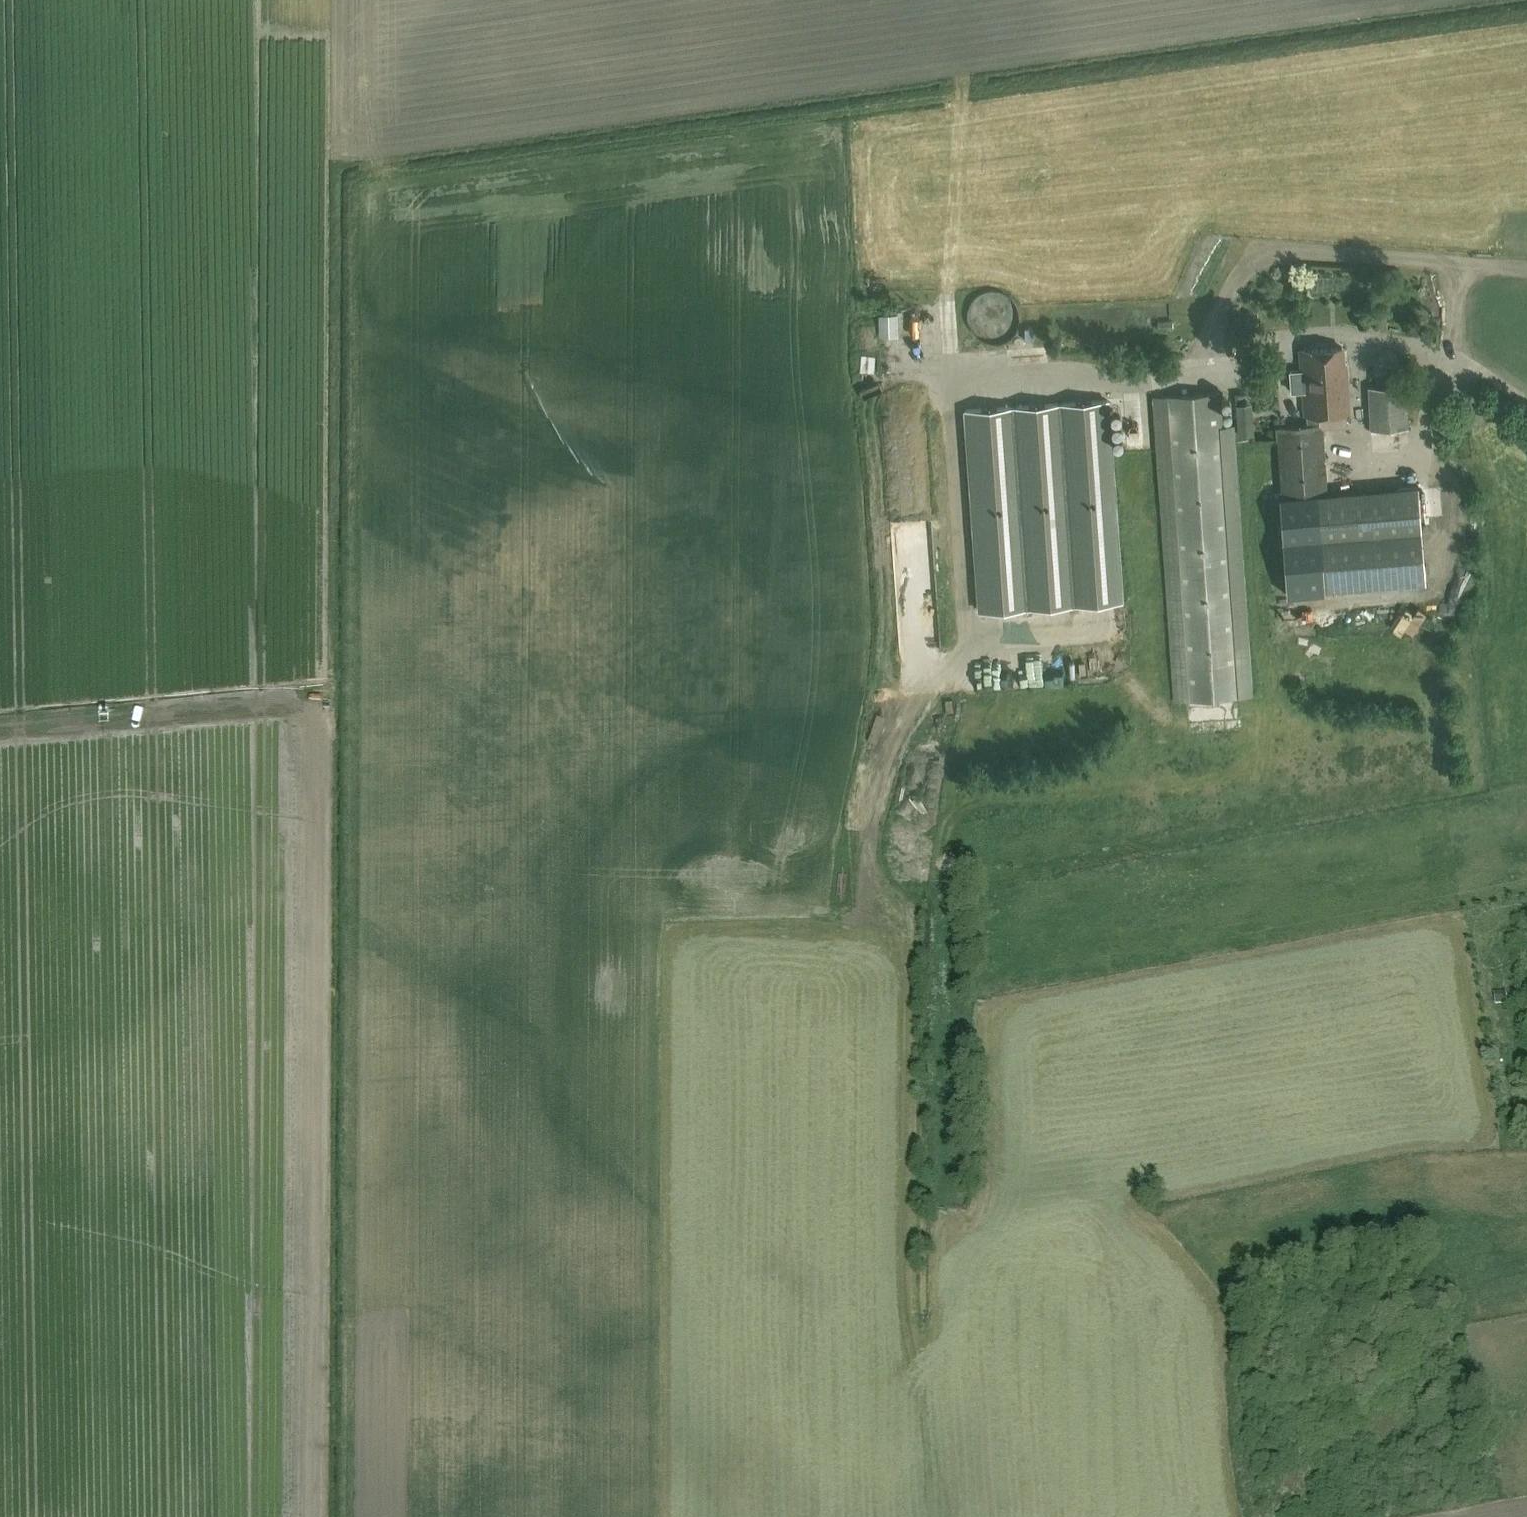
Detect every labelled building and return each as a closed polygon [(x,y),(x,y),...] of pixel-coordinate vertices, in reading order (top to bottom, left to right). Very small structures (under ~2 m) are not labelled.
[(1039,338),(1036,324),(1022,328),(1025,341),(1039,338)] [(1308,424),(1278,426),(1281,468),(1325,465),(1322,429),(1322,423),(1319,423),(1318,413),(1346,411),(1348,411),(1344,362),(1342,362),(1341,346),(1299,349),(1301,370),(1290,371),(1291,391),(1302,390),(1304,414),(1307,414),(1308,424)] [(1371,428),(1408,426),(1406,385),(1369,387),(1371,428)] [(1186,699),(1242,694),(1220,391),(1164,395),(1186,699)] [(1121,601),(1108,400),(966,410),(980,611),(1121,601)] [(1326,493),(1283,496),(1285,533),(1290,593),(1325,590),(1425,583),(1417,486),(1397,488),(1326,493)]
